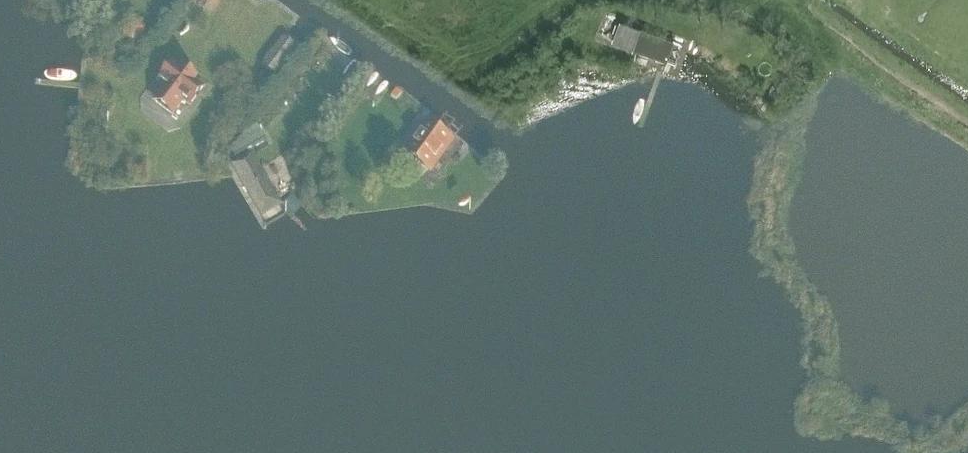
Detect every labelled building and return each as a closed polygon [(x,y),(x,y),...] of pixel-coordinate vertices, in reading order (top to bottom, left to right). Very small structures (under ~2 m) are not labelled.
[(196,4),(206,12),(215,0),(199,0),(196,4)] [(688,51),(610,26),(603,47),(634,56),(630,66),(679,81),(688,51)] [(260,69),(274,79),(295,49),(282,39),(260,69)] [(171,66),(158,83),(165,89),(154,103),(171,115),(182,101),(189,107),(202,90),(192,83),(194,81),(182,71),(180,73),(171,66)] [(396,101),(401,95),(396,91),(391,97),(396,101)] [(428,172),(449,141),(422,122),(400,153),(428,172)] [(234,159),(265,141),(255,125),(240,134),(242,137),(235,141),(237,143),(228,149),(234,159)] [(249,161),(223,176),(254,227),(280,211),(249,161)]
